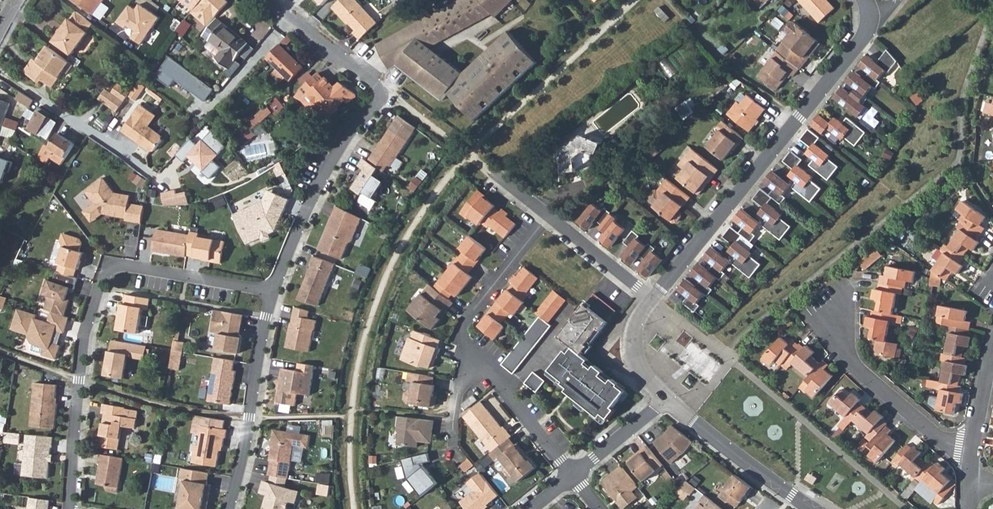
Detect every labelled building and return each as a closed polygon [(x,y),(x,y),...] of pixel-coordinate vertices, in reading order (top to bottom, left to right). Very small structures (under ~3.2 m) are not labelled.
[(91,12),(101,0),(75,0),(91,12)] [(194,10),(203,0),(182,0),(194,10)] [(192,12),(207,25),(230,1),(229,0),(203,0),(194,10),(192,12)] [(329,7),(341,21),(343,20),(346,23),(353,30),(350,33),(358,41),(369,31),(376,25),(353,0),(337,0),(329,7)] [(400,32),(405,42),(423,32),(431,46),(491,14),(494,17),(510,0),(457,0),(400,32)] [(822,18),(837,3),(835,0),(805,0),(822,18)] [(163,16),(143,3),(140,8),(134,3),(123,20),(140,30),(135,38),(144,45),(163,16)] [(174,6),(169,3),(165,8),(170,11),(174,6)] [(655,11),(665,22),(670,18),(660,7),(655,11)] [(52,40),(70,54),(86,32),(86,31),(92,23),(86,19),(76,11),(70,19),(69,18),(63,26),(62,28),(64,29),(62,32),(60,30),(59,32),(52,40)] [(801,63),(802,64),(809,55),(806,52),(819,36),(813,31),(795,17),(788,25),(792,28),(778,45),(801,63)] [(223,50),(216,58),(229,68),(250,44),(218,18),(204,34),(223,50)] [(56,30),(59,32),(60,30),(62,32),(64,29),(62,28),(63,26),(61,24),(56,30)] [(179,27),(176,31),(184,36),(186,32),(179,27)] [(428,48),(417,39),(396,66),(441,100),(448,93),(475,121),(538,63),(507,31),(462,74),(428,48)] [(405,42),(400,32),(375,45),(388,70),(396,66),(417,39),(428,48),(431,46),(423,32),(405,42)] [(806,52),(809,55),(822,38),(819,36),(806,52)] [(304,67),(280,44),(267,58),(278,68),(287,77),(291,81),(304,67)] [(67,73),(73,65),(66,59),(46,45),(40,53),(42,54),(36,61),(35,60),(32,58),(23,70),(39,82),(42,79),(52,86),(63,71),(67,73)] [(801,63),(778,45),(772,54),(773,55),(760,71),(769,78),(769,77),(778,84),(789,71),(791,68),(793,70),(794,71),(801,63)] [(861,68),(870,76),(878,83),(886,73),(889,76),(898,65),(898,64),(888,54),(878,66),(869,59),(861,68)] [(171,56),(156,76),(170,86),(176,78),(194,91),(193,92),(206,102),(215,90),(171,56)] [(282,82),(287,77),(278,68),(273,73),(282,82)] [(325,78),(319,72),(301,89),(307,96),(309,94),(320,105),(318,107),(325,114),(326,115),(329,116),(331,115),(333,114),(340,107),(338,105),(346,97),(335,86),(334,86),(333,87),(332,87),(330,84),(332,83),(326,77),(325,78)] [(855,74),(847,84),(856,91),(865,98),(873,89),(876,92),(881,85),(878,83),(870,76),(864,82),(855,74)] [(117,83),(110,92),(115,96),(122,101),(129,92),(117,83)] [(139,88),(135,86),(127,96),(134,101),(141,90),(139,88)] [(107,106),(115,96),(110,92),(104,88),(103,87),(96,97),(107,106)] [(834,100),(852,114),(860,105),(863,107),(868,101),(865,98),(856,91),(851,97),(842,90),(834,100)] [(29,108),(34,101),(21,92),(16,99),(29,108)] [(725,114),(747,132),(756,120),(755,120),(764,109),(746,95),(739,104),(735,101),(725,114)] [(115,96),(107,106),(115,111),(122,101),(115,96)] [(677,106),(685,118),(700,108),(693,96),(677,106)] [(257,115),(262,122),(274,113),(277,116),(282,112),(281,110),(285,107),(278,97),(257,115)] [(16,130),(19,123),(5,118),(10,103),(0,99),(0,125),(16,130)] [(988,103),(985,113),(992,115),(992,104),(988,103)] [(154,115),(139,104),(120,130),(127,136),(129,134),(136,139),(134,141),(148,152),(152,151),(159,141),(151,135),(153,132),(146,126),(154,115)] [(31,110),(26,117),(33,121),(28,128),(40,136),(41,135),(47,139),(57,123),(48,117),(50,114),(39,107),(35,113),(31,110)] [(822,113),(813,124),(825,134),(829,128),(834,132),(829,137),(836,143),(841,137),(844,140),(846,137),(857,145),(868,131),(849,116),(845,122),(837,116),(833,122),(822,113)] [(237,134),(242,139),(250,131),(259,122),(255,117),(237,134)] [(373,154),(368,161),(379,169),(383,172),(388,165),(390,167),(413,132),(396,120),(380,144),(381,145),(379,149),(377,147),(373,154)] [(714,128),(718,130),(724,123),(720,120),(714,128)] [(742,138),(724,123),(718,130),(705,146),(721,160),(730,148),(735,143),(737,145),(742,138)] [(11,140),(12,140),(18,132),(16,130),(0,125),(0,136),(11,140)] [(809,167),(828,182),(838,168),(828,160),(830,157),(815,145),(820,140),(808,130),(800,141),(811,150),(807,155),(814,161),(809,167)] [(191,139),(178,154),(185,161),(190,156),(204,169),(203,170),(211,177),(221,166),(214,160),(221,153),(220,153),(226,145),(213,131),(198,144),(191,139)] [(255,137),(250,131),(242,139),(239,141),(244,146),(255,137)] [(153,132),(151,135),(159,141),(159,137),(153,132)] [(75,144),(58,133),(49,146),(46,144),(38,157),(47,163),(51,157),(61,164),(65,158),(75,144)] [(582,133),(559,151),(562,172),(576,170),(574,157),(583,150),(594,155),(600,142),(582,133)] [(690,148),(685,154),(691,159),(696,153),(690,148)] [(792,188),(810,203),(821,190),(810,181),(812,178),(798,167),(802,161),(791,152),(782,162),(794,171),(789,177),(796,182),(792,188)] [(691,159),(685,154),(676,165),(682,169),(675,178),(696,195),(701,189),(701,185),(704,181),(706,183),(717,170),(696,153),(691,159)] [(3,184),(11,161),(0,158),(0,182),(3,184)] [(368,161),(363,158),(358,166),(364,170),(360,177),(361,178),(359,182),(357,181),(352,189),(361,195),(363,192),(372,199),(383,182),(374,176),(379,169),(368,161)] [(790,187),(773,173),(766,182),(774,189),(768,195),(772,198),(780,205),(785,198),(782,196),(790,187)] [(87,208),(95,219),(102,214),(104,213),(108,213),(108,215),(126,218),(125,221),(141,224),(144,207),(129,204),(130,196),(115,194),(103,178),(85,191),(94,203),(87,208)] [(415,179),(412,183),(417,187),(421,182),(415,179)] [(688,198),(665,179),(656,190),(655,190),(652,190),(646,197),(646,200),(653,205),(652,207),(671,222),(674,222),(678,217),(678,213),(676,212),(674,210),(678,205),(680,207),(688,198)] [(964,192),(969,188),(965,182),(960,186),(964,192)] [(409,188),(414,192),(417,187),(412,183),(409,188)] [(177,189),(163,192),(167,205),(191,203),(187,190),(178,192),(177,189)] [(768,195),(761,189),(752,199),(763,208),(759,214),(766,219),(761,225),(779,240),(790,227),(780,218),(782,216),(767,203),(772,198),(768,195)] [(477,192),(488,200),(489,199),(478,190),(477,192)] [(263,202),(244,211),(246,215),(264,207),(268,198),(274,194),(267,191),(263,202)] [(489,225),(505,238),(516,224),(517,223),(510,218),(509,219),(506,216),(509,213),(503,208),(500,211),(495,207),(496,205),(489,199),(488,200),(477,192),(460,213),(468,219),(469,217),(480,225),(482,223),(488,228),(489,225)] [(244,211),(233,216),(247,245),(261,239),(270,235),(275,232),(289,200),(274,194),(268,198),(264,207),(246,215),(244,211)] [(591,204),(577,222),(587,230),(594,220),(601,226),(610,214),(603,209),(601,212),(591,204)] [(960,216),(956,222),(958,224),(977,237),(982,231),(978,228),(984,220),(961,204),(955,213),(960,216)] [(339,207),(337,206),(330,219),(331,220),(327,229),(329,230),(327,234),(323,232),(315,248),(338,260),(345,244),(349,243),(361,219),(360,218),(339,207)] [(82,211),(90,223),(95,219),(87,208),(82,211)] [(742,209),(734,218),(743,226),(738,232),(740,234),(749,242),(754,236),(751,233),(759,224),(742,209)] [(610,214),(601,226),(607,231),(600,240),(609,247),(624,229),(614,222),(616,219),(610,214)] [(28,222),(19,218),(15,226),(21,229),(22,227),(25,229),(28,222)] [(330,219),(323,232),(327,234),(329,230),(327,229),(331,220),(330,219)] [(973,243),(977,237),(958,224),(954,230),(958,233),(946,250),(960,260),(966,250),(971,254),(976,245),(973,243)] [(730,261),(747,276),(759,263),(748,254),(750,252),(736,240),(740,234),(738,232),(730,225),(722,235),(732,244),(727,249),(735,256),(730,261)] [(190,235),(156,230),(152,251),(186,257),(187,252),(190,235)] [(633,230),(624,242),(630,247),(623,256),(633,263),(639,255),(646,245),(637,238),(639,235),(633,230)] [(199,234),(190,232),(190,235),(187,252),(195,253),(194,257),(210,260),(210,261),(221,263),(225,242),(198,238),(199,234)] [(79,239),(63,234),(60,241),(63,247),(58,263),(60,264),(57,272),(74,277),(76,269),(78,270),(81,261),(79,260),(81,252),(79,251),(81,243),(79,239)] [(261,239),(263,243),(272,239),(270,235),(261,239)] [(438,282),(433,288),(445,297),(450,292),(452,294),(457,297),(472,277),(468,274),(465,272),(470,266),(472,269),(478,262),(477,261),(480,256),(486,249),(470,236),(460,249),(464,252),(459,258),(458,257),(453,263),(454,264),(439,283),(438,282)] [(646,259),(639,269),(648,276),(662,258),(653,251),(655,248),(648,243),(646,245),(639,255),(646,259)] [(711,245),(703,254),(712,262),(707,268),(715,276),(718,278),(724,272),(721,269),(728,260),(711,245)] [(957,266),(961,261),(960,260),(946,250),(942,247),(938,253),(942,256),(930,273),(930,274),(939,280),(944,283),(950,274),(954,277),(960,268),(957,266)] [(874,251),(857,265),(863,273),(881,258),(874,251)] [(312,265),(308,273),(307,276),(301,290),(321,298),(335,265),(314,256),(310,264),(312,265)] [(702,291),(705,293),(710,287),(707,285),(715,276),(707,268),(698,261),(690,270),(699,278),(694,284),(702,291)] [(538,278),(525,267),(519,274),(520,275),(518,278),(514,275),(509,281),(513,284),(499,302),(498,301),(488,314),(489,315),(479,327),(495,339),(505,327),(501,324),(510,312),(514,315),(524,303),(523,302),(528,295),(526,294),(538,278)] [(880,277),(879,285),(902,290),(904,290),(905,283),(911,285),(914,274),(887,269),(885,278),(880,277)] [(57,272),(56,272),(53,282),(46,280),(42,294),(49,296),(44,310),(51,312),(64,316),(69,300),(64,298),(65,295),(68,296),(70,288),(73,289),(74,289),(78,278),(74,277),(57,272)] [(937,291),(939,280),(930,274),(928,290),(937,291)] [(686,293),(680,299),(692,309),(697,303),(694,300),(702,291),(694,284),(685,276),(677,285),(686,293)] [(352,286),(359,289),(362,282),(355,279),(352,286)] [(440,319),(445,313),(453,303),(448,299),(445,297),(433,288),(429,285),(409,310),(432,329),(440,319)] [(901,298),(902,290),(879,285),(877,292),(874,291),(872,301),(877,302),(874,313),(891,317),(895,296),(901,298)] [(64,298),(69,300),(73,289),(70,288),(68,296),(65,295),(64,298)] [(565,299),(554,291),(536,314),(540,317),(547,323),(565,299)] [(572,321),(559,337),(570,345),(582,355),(588,346),(586,345),(599,329),(601,330),(608,322),(607,322),(616,311),(594,294),(585,305),(585,304),(576,315),(572,320),(572,321)] [(148,310),(150,299),(126,295),(124,305),(122,304),(117,330),(138,334),(142,309),(148,310)] [(295,308),(293,316),(308,319),(310,312),(295,308)] [(938,308),(935,325),(940,326),(944,327),(968,331),(969,324),(964,323),(966,313),(938,308)] [(51,312),(48,323),(35,319),(36,315),(18,309),(11,330),(29,335),(28,337),(32,344),(30,351),(42,355),(56,360),(60,346),(52,343),(56,330),(64,333),(69,318),(64,316),(51,312)] [(241,325),(243,315),(215,310),(211,331),(219,333),(216,350),(239,354),(242,337),(240,334),(237,334),(239,324),(241,325)] [(884,344),(888,323),(899,326),(901,318),(891,317),(874,313),(871,313),(870,320),(867,319),(865,329),(870,330),(867,341),(876,342),(874,353),(878,359),(895,362),(897,350),(887,348),(884,344)] [(317,321),(308,319),(293,316),(292,323),(291,323),(289,330),(291,333),(290,336),(288,335),(285,348),(309,353),(314,330),(315,330),(317,321)] [(513,374),(551,326),(547,323),(540,317),(511,352),(501,365),(510,372),(513,374)] [(789,320),(781,326),(786,331),(793,326),(789,320)] [(967,339),(968,332),(968,331),(944,327),(943,335),(948,335),(946,346),(942,345),(940,355),(941,355),(961,359),(963,348),(968,349),(970,339),(967,339)] [(441,340),(414,331),(411,339),(409,338),(401,360),(422,367),(423,366),(430,368),(434,357),(437,358),(440,349),(438,348),(441,340)] [(776,362),(782,366),(784,363),(798,346),(792,341),(788,345),(780,339),(763,360),(771,367),(776,362)] [(184,342),(174,341),(173,351),(183,352),(184,342)] [(109,351),(105,375),(124,378),(128,355),(145,358),(147,346),(134,344),(133,346),(111,343),(110,351),(109,351)] [(582,355),(570,345),(547,374),(562,386),(563,384),(573,392),(571,395),(579,402),(582,398),(590,405),(587,408),(600,418),(603,414),(609,419),(616,410),(613,408),(626,391),(619,386),(620,385),(613,379),(610,383),(601,376),(604,372),(595,365),(593,369),(586,364),(589,360),(585,357),(582,355)] [(793,364),(809,378),(820,364),(811,357),(814,353),(806,346),(804,349),(799,345),(798,346),(784,363),(789,368),(793,364)] [(183,352),(173,351),(171,360),(182,362),(183,352)] [(963,367),(964,360),(961,359),(941,355),(939,362),(944,363),(940,384),(957,388),(959,375),(964,376),(966,368),(963,367)] [(208,401),(230,405),(232,393),(231,392),(231,389),(232,389),(236,371),(233,371),(234,361),(216,358),(208,401)] [(595,365),(589,360),(586,364),(593,369),(595,365)] [(829,366),(823,361),(820,364),(809,378),(806,381),(800,388),(807,393),(808,392),(816,398),(833,377),(826,371),(829,366)] [(278,393),(276,403),(295,406),(297,393),(309,395),(314,366),(299,363),(298,371),(282,368),(279,383),(281,386),(281,391),(278,393)] [(545,381),(533,372),(525,383),(536,393),(545,381)] [(613,379),(604,372),(601,376),(610,383),(613,379)] [(434,377),(409,373),(408,381),(414,383),(413,391),(410,391),(406,394),(405,399),(408,403),(431,407),(433,397),(435,385),(432,385),(434,377)] [(55,429),(57,404),(55,404),(55,399),(56,385),(34,383),(31,418),(36,419),(35,427),(55,429)] [(958,395),(960,388),(957,388),(940,384),(937,384),(935,390),(939,391),(935,412),(952,415),(955,404),(959,405),(961,396),(958,395)] [(844,421),(849,426),(853,421),(864,408),(859,404),(861,401),(853,395),(850,399),(841,391),(830,405),(846,418),(844,421)] [(473,395),(461,405),(465,410),(477,400),(473,395)] [(579,402),(587,408),(590,405),(582,398),(579,402)] [(125,407),(104,404),(102,413),(105,414),(99,447),(117,450),(121,426),(135,428),(137,411),(124,409),(125,407)] [(867,439),(872,443),(886,426),(887,425),(881,420),(883,418),(876,412),(873,415),(864,408),(853,421),(870,435),(867,439)] [(489,412),(471,426),(492,452),(509,438),(511,437),(506,429),(504,431),(502,428),(489,412)] [(225,438),(226,430),(223,429),(224,419),(194,414),(191,431),(200,433),(198,446),(195,445),(192,462),(216,467),(220,447),(222,447),(224,438),(225,438)] [(433,429),(434,421),(399,417),(397,435),(399,437),(397,449),(416,451),(418,441),(431,443),(432,434),(431,432),(431,429),(433,429)] [(665,434),(654,443),(671,464),(684,453),(692,443),(692,442),(679,432),(672,425),(665,434)] [(892,432),(886,426),(872,443),(869,447),(875,452),(871,457),(879,464),(896,443),(888,436),(892,432)] [(310,435),(273,429),(271,440),(273,440),(272,446),(271,446),(269,460),(271,460),(268,475),(272,476),(287,478),(288,479),(291,461),(302,463),(304,447),(308,448),(310,435)] [(52,448),(53,437),(29,435),(28,445),(25,448),(24,461),(26,464),(25,476),(47,478),(49,462),(50,455),(50,448),(52,448)] [(515,445),(509,438),(492,452),(490,454),(496,462),(500,458),(505,465),(504,466),(504,470),(508,476),(512,476),(514,475),(519,482),(536,467),(527,456),(525,457),(515,445)] [(515,445),(525,457),(527,456),(517,444),(515,445)] [(662,465),(647,446),(627,462),(643,481),(662,465)] [(899,465),(916,479),(927,465),(918,458),(921,453),(914,447),(911,450),(906,446),(891,464),(896,469),(899,465)] [(428,453),(401,460),(405,477),(408,476),(422,496),(435,486),(438,483),(424,466),(424,463),(430,462),(428,453)] [(97,484),(105,486),(105,488),(106,489),(107,490),(109,491),(117,493),(123,458),(99,454),(97,464),(100,464),(97,484)] [(156,454),(155,462),(162,464),(163,455),(156,454)] [(462,464),(467,471),(476,464),(470,457),(462,464)] [(917,489),(937,505),(955,483),(942,472),(945,469),(938,462),(935,465),(931,461),(927,465),(916,479),(915,480),(921,484),(917,489)] [(623,508),(624,508),(637,498),(632,491),(638,487),(621,466),(601,483),(615,499),(616,498),(617,500),(617,502),(623,508)] [(182,468),(180,480),(184,481),(182,495),(189,496),(187,508),(207,508),(208,501),(204,501),(207,484),(209,473),(182,468)] [(480,472),(467,483),(474,491),(460,503),(465,508),(485,508),(484,508),(487,505),(498,496),(480,472)] [(319,473),(317,482),(329,484),(331,476),(319,473)] [(753,488),(736,475),(719,497),(727,502),(730,502),(737,507),(747,494),(749,495),(753,488)] [(269,484),(284,488),(287,478),(272,476),(269,484)] [(921,484),(915,480),(902,496),(907,501),(917,489),(921,484)] [(693,487),(686,481),(679,486),(679,487),(687,494),(693,487)] [(263,482),(261,492),(270,495),(267,506),(265,507),(264,508),(287,508),(289,501),(295,502),(298,493),(284,488),(269,484),(263,482)] [(330,485),(319,484),(318,494),(328,496),(330,485)] [(179,508),(187,508),(189,496),(182,495),(179,508)] [(704,495),(698,503),(700,504),(697,508),(722,508),(704,495)] [(30,498),(28,508),(31,508),(49,508),(50,500),(30,498)]
